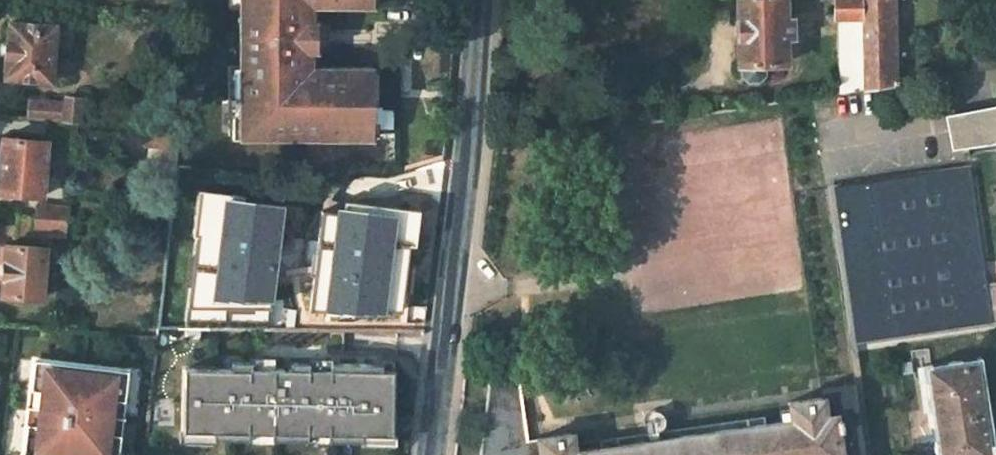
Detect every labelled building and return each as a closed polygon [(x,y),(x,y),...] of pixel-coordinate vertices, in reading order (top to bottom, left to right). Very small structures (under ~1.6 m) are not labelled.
[(240,117),(233,117),(233,140),(273,141),(274,135),(300,136),(300,141),(373,142),(373,126),(366,126),(367,87),(373,87),(373,71),(317,70),(318,9),(374,10),(374,0),(241,0),(240,117)] [(736,65),(738,65),(737,76),(744,81),(755,81),(761,76),(762,65),(781,64),(782,39),(789,38),(790,21),(781,20),(781,0),(736,0),(736,65)] [(836,20),(836,93),(860,89),(859,0),(833,0),(833,19),(836,20)] [(860,89),(891,84),(890,0),(859,0),(860,89)] [(50,59),(53,29),(8,24),(2,78),(47,83),(50,59)] [(968,54),(969,71),(995,67),(995,50),(968,54)] [(60,81),(63,61),(50,59),(48,80),(60,81)] [(62,100),(61,108),(26,104),(24,120),(77,126),(78,102),(62,100)] [(944,119),(949,153),(995,147),(995,108),(944,119)] [(149,133),(148,148),(177,152),(179,137),(149,133)] [(45,145),(1,139),(0,144),(0,195),(39,199),(45,145)] [(174,178),(192,180),(194,170),(175,168),(174,178)] [(35,221),(65,224),(67,213),(16,208),(15,219),(35,221)] [(307,280),(313,217),(262,212),(256,275),(307,280)] [(187,270),(191,222),(169,219),(157,329),(180,329),(182,306),(189,299),(193,300),(195,278),(191,276),(187,270)] [(32,237),(63,240),(65,224),(35,221),(32,237)] [(40,247),(3,244),(0,278),(0,295),(36,298),(40,247)] [(229,368),(182,368),(181,431),(212,431),(212,437),(246,438),(246,431),(270,431),(270,438),(305,438),(305,431),(327,431),(327,438),(360,438),(360,432),(389,432),(390,401),(378,401),(378,361),(327,361),(327,367),(306,367),(306,360),(287,360),(287,367),(255,367),(255,355),(247,355),(247,360),(229,360),(229,368)] [(33,358),(22,452),(47,454),(117,454),(127,369),(33,358)] [(390,361),(378,361),(378,401),(390,401),(390,361)] [(524,441),(521,420),(513,418),(516,396),(514,361),(489,364),(481,414),(483,414),(485,441),(481,441),(482,454),(526,454),(524,441)] [(972,364),(927,370),(941,454),(986,454),(972,364)] [(838,429),(844,428),(843,417),(836,418),(836,412),(825,414),(822,399),(786,403),(788,419),(763,423),(762,418),(601,441),(602,448),(576,452),(573,435),(537,440),(539,454),(842,454),(838,429)] [(537,440),(524,441),(526,454),(539,454),(537,440)]
